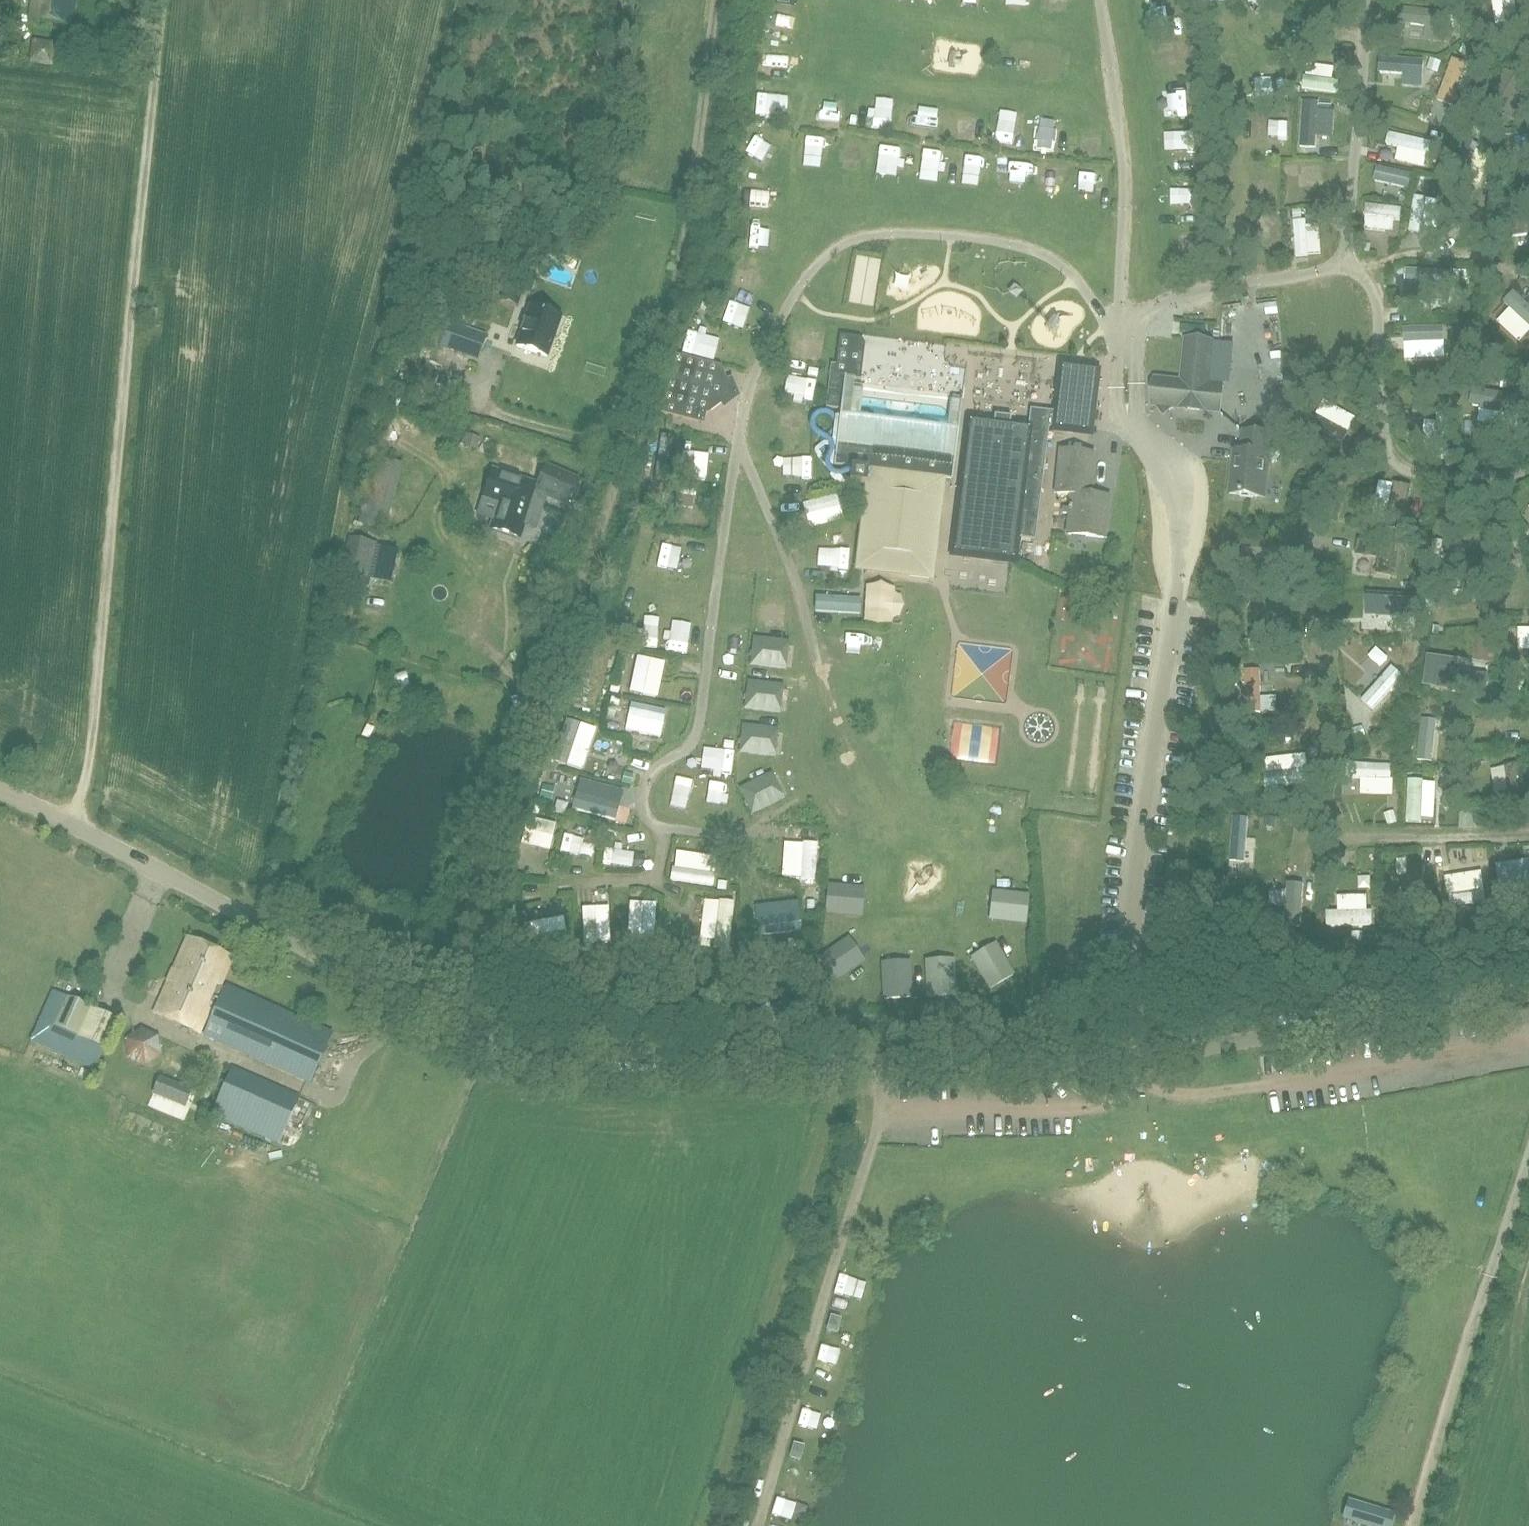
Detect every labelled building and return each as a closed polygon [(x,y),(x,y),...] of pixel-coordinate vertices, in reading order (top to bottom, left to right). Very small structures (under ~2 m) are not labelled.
[(71,23),(73,0),(31,0),(29,19),(71,23)] [(803,21),(802,0),(781,0),(772,0),(773,23),(803,21)] [(1032,11),(1034,0),(1014,0),(1013,9),(1032,11)] [(1056,8),(1078,7),(1078,0),(1056,0),(1056,8)] [(1523,5),(1522,0),(1501,0),(1504,10),(1523,5)] [(765,69),(802,70),(802,43),(766,42),(765,69)] [(1342,89),(1344,77),(1319,73),(1317,85),(1342,89)] [(1394,91),(1417,91),(1417,98),(1439,98),(1439,77),(1394,76),(1394,91)] [(772,116),(799,106),(792,87),(765,97),(772,116)] [(1314,103),(1348,104),(1348,89),(1315,88),(1314,103)] [(822,111),(841,111),(841,93),(822,93),(822,111)] [(896,128),(896,96),(875,96),(876,128),(896,128)] [(915,103),(914,134),(933,135),(934,104),(915,103)] [(1179,124),(1197,123),(1196,106),(1178,107),(1179,124)] [(840,126),(841,113),(819,112),(819,125),(840,126)] [(989,113),(989,131),(1010,132),(1011,114),(989,113)] [(1328,156),(1327,116),(1316,116),(1317,156),(1328,156)] [(1345,146),(1346,118),(1329,117),(1329,146),(1345,146)] [(946,138),(969,139),(969,121),(946,120),(946,138)] [(1301,152),(1302,129),(1283,128),(1282,151),(1301,152)] [(1023,131),(1023,154),(1045,155),(1046,131),(1023,131)] [(1009,147),(1009,133),(986,133),(985,146),(1009,147)] [(889,141),(887,162),(904,164),(906,143),(889,141)] [(926,159),(948,161),(949,147),(928,144),(926,159)] [(1409,156),(1408,174),(1429,176),(1430,149),(1400,147),(1399,156),(1409,156)] [(975,177),(994,178),(995,154),(975,153),(975,177)] [(1198,172),(1199,154),(1182,154),(1182,172),(1198,172)] [(1029,184),(1030,160),(1007,159),(1006,183),(1029,184)] [(1090,172),(1089,196),(1112,196),(1112,172),(1090,172)] [(1399,198),(1420,198),(1421,183),(1399,182),(1399,198)] [(1184,202),(1183,217),(1195,217),(1195,202),(1184,202)] [(1317,228),(1305,229),(1309,261),(1333,257),(1330,233),(1318,235),(1317,228)] [(753,249),(782,250),(783,231),(754,231),(753,249)] [(1289,232),(1270,233),(1270,250),(1290,249),(1289,232)] [(738,305),(734,327),(759,331),(763,309),(738,305)] [(546,356),(561,316),(530,306),(516,345),(546,356)] [(1505,327),(1528,349),(1528,348),(1528,321),(1520,312),(1505,327)] [(439,345),(478,359),(486,336),(448,322),(439,345)] [(688,352),(709,358),(715,338),(693,332),(688,352)] [(833,466),(851,469),(945,480),(945,478),(952,479),(962,396),(961,396),(960,398),(908,394),(854,385),(854,379),(860,379),(865,344),(860,338),(839,335),(836,365),(831,364),(825,407),(840,409),(833,466)] [(1209,383),(1213,341),(1186,339),(1181,381),(1154,378),(1152,404),(1155,404),(1157,407),(1158,407),(1169,408),(1170,408),(1173,406),(1218,411),(1221,385),(1209,383)] [(825,363),(828,351),(810,347),(808,359),(825,363)] [(1422,347),(1422,361),(1448,361),(1448,347),(1422,347)] [(725,400),(729,384),(720,365),(674,353),(659,411),(703,423),(706,412),(708,413),(725,400)] [(1048,428),(1050,428),(1049,432),(1092,437),(1101,368),(1058,363),(1052,412),(1030,409),(1028,424),(965,417),(948,557),(1017,565),(1020,539),(1016,538),(1023,475),(1043,477),(1048,428)] [(1328,423),(1354,437),(1361,422),(1335,409),(1328,423)] [(1231,473),(1228,493),(1264,497),(1271,433),(1243,430),(1241,450),(1237,450),(1235,473),(1231,473)] [(1103,537),(1107,497),(1108,497),(1108,496),(1088,494),(1092,452),(1091,452),(1091,453),(1061,450),(1056,492),(1071,493),(1070,505),(1068,505),(1068,507),(1063,507),(1062,513),(1069,513),(1067,533),(1103,537)] [(699,482),(716,482),(716,455),(700,455),(699,482)] [(355,522),(384,530),(401,465),(372,457),(355,522)] [(546,466),(538,485),(536,491),(544,495),(566,504),(568,500),(571,502),(574,500),(580,488),(579,485),(575,483),(577,479),(546,466)] [(817,469),(791,470),(792,499),(818,498),(817,469)] [(932,579),(945,480),(851,469),(866,485),(855,569),(855,570),(932,579)] [(524,520),(536,524),(544,495),(536,491),(538,485),(492,470),(483,497),(498,503),(491,526),(519,535),(524,520)] [(1406,491),(1402,523),(1417,525),(1421,493),(1406,491)] [(702,493),(688,492),(687,511),(701,511),(702,493)] [(811,507),(817,533),(852,524),(846,499),(811,507)] [(396,550),(385,548),(376,546),(376,544),(349,538),(342,574),(389,583),(396,550)] [(675,548),(675,564),(701,564),(700,547),(675,548)] [(866,620),(866,596),(842,595),(841,604),(830,604),(830,619),(866,620)] [(754,648),(757,627),(736,624),(733,646),(754,648)] [(660,626),(658,652),(668,653),(670,626),(660,626)] [(1381,658),(1381,674),(1394,674),(1394,659),(1381,658)] [(655,687),(660,663),(645,660),(638,697),(652,700),(651,708),(666,710),(669,690),(655,687)] [(1398,674),(1386,692),(1403,703),(1415,684),(1398,674)] [(1253,680),(1255,717),(1273,716),(1271,679),(1253,680)] [(754,700),(765,703),(769,688),(757,685),(754,700)] [(851,686),(847,700),(863,704),(867,691),(851,686)] [(1026,728),(1029,700),(992,696),(989,724),(1026,728)] [(704,711),(704,698),(691,698),(691,712),(704,711)] [(988,726),(986,749),(1022,753),(1024,730),(988,726)] [(831,760),(850,760),(850,749),(831,749),(831,760)] [(716,767),(715,794),(729,795),(731,768),(716,767)] [(1390,818),(1396,786),(1383,784),(1381,793),(1369,791),(1365,812),(1390,818)] [(1443,791),(1421,790),(1420,822),(1443,822),(1443,791)] [(946,811),(947,799),(928,799),(928,811),(946,811)] [(535,823),(534,834),(552,836),(553,825),(535,823)] [(572,838),(571,856),(597,857),(597,839),(572,838)] [(811,882),(812,847),(792,847),(791,881),(811,882)] [(825,882),(826,849),(814,849),(813,882),(825,882)] [(689,862),(687,871),(711,875),(712,865),(689,862)] [(1458,909),(1471,906),(1468,893),(1455,895),(1458,909)] [(1344,912),(1374,911),(1374,895),(1344,897),(1344,912)] [(1046,901),(1048,911),(1066,908),(1064,898),(1046,901)] [(738,947),(739,902),(709,901),(708,946),(738,947)] [(661,941),(662,904),(637,903),(636,940),(661,941)] [(1280,904),(1279,919),(1316,921),(1317,906),(1280,904)] [(589,945),(614,946),(615,908),(590,907),(589,945)] [(1377,912),(1334,914),(1335,931),(1378,929),(1377,912)] [(869,942),(871,924),(844,922),(843,940),(869,942)] [(217,1005),(224,989),(218,986),(231,958),(188,938),(155,1012),(198,1031),(211,1003),(217,1005)] [(332,1033),(226,985),(224,989),(217,1005),(203,1035),(309,1083),(332,1033)] [(53,991),(33,1033),(97,1063),(117,1021),(53,991)] [(135,1047),(149,1057),(163,1039),(149,1029),(135,1047)] [(172,1063),(181,1072),(191,1063),(182,1053),(172,1063)] [(211,1114),(277,1143),(298,1097),(231,1068),(211,1114)] [(192,1088),(160,1073),(160,1075),(152,1094),(184,1107),(192,1088)]
